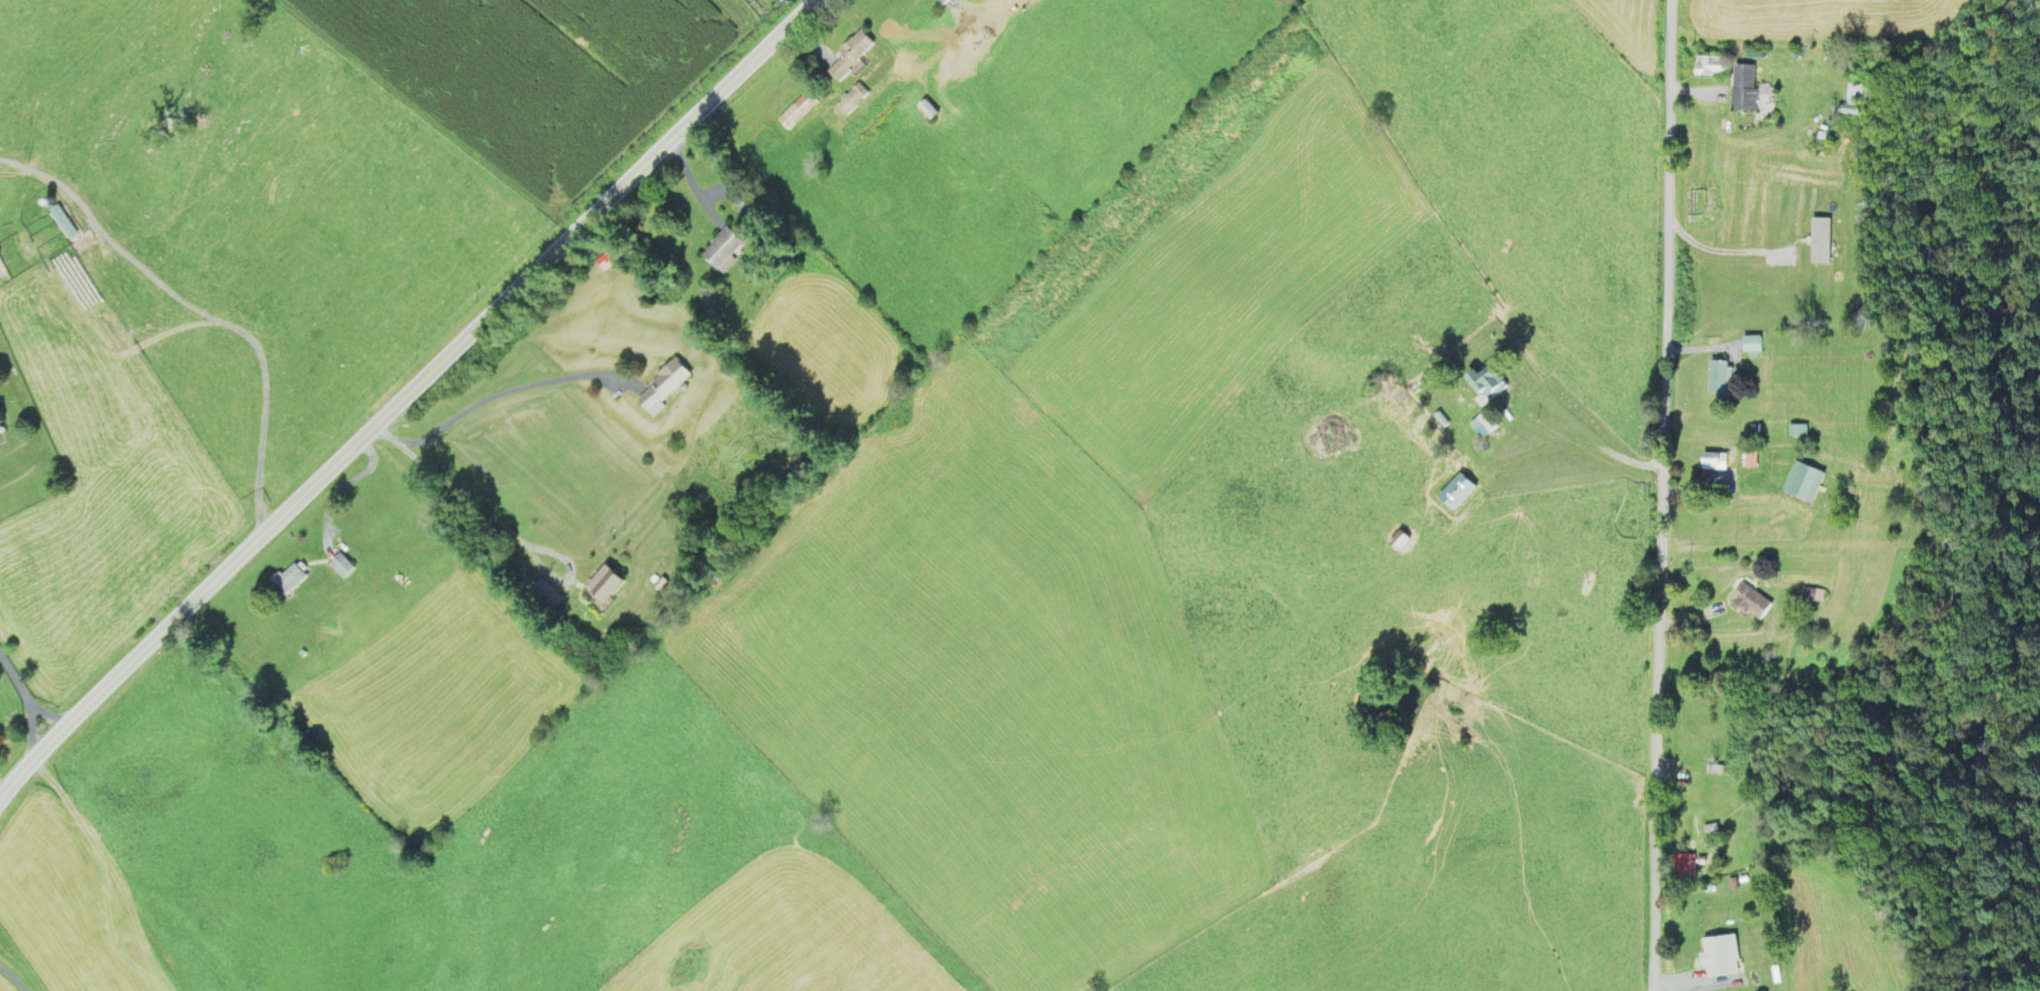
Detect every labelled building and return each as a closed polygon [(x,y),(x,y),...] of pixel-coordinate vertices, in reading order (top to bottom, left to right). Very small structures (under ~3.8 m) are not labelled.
[(841,57),(826,71),(836,81),(874,45),(859,30),(836,51),(841,57)] [(1727,56),(1694,56),(1694,77),(1728,77),(1728,112),(1750,112),(1751,65),(1726,65),(1727,56)] [(843,117),(866,93),(855,83),(832,107),(843,117)] [(1835,105),(1850,105),(1850,84),(1835,84),(1835,105)] [(817,102),(806,90),(776,120),(788,131),(817,102)] [(918,103),(928,119),(935,115),(925,99),(918,103)] [(76,235),(55,205),(46,211),(67,241),(76,235)] [(745,243),(722,228),(701,260),(723,275),(745,243)] [(1758,337),(1741,337),(1741,353),(1758,353),(1758,337)] [(688,375),(672,360),(634,399),(650,415),(688,375)] [(1708,401),(1725,401),(1725,362),(1708,362),(1708,401)] [(1489,404),(1506,384),(1482,364),(1465,383),(1489,404)] [(1444,425),(1449,422),(1440,407),(1435,410),(1444,425)] [(1477,419),(1495,440),(1502,433),(1484,412),(1477,419)] [(1700,471),(1735,471),(1735,448),(1719,448),(1719,454),(1700,454),(1700,471)] [(1476,498),(1457,480),(1448,490),(1467,508),(1476,498)] [(326,565),(342,581),(353,570),(338,553),(326,565)] [(306,577),(292,561),(269,583),(283,599),(306,577)] [(622,583),(603,565),(582,588),(601,605),(622,583)] [(1757,624),(1771,605),(1740,583),(1726,601),(1757,624)] [(1814,590),(1797,590),(1797,601),(1813,602),(1814,590)] [(1676,882),(1695,882),(1695,856),(1676,856),(1676,882)] [(1699,966),(1730,962),(1727,937),(1701,940),(1703,954),(1698,954),(1699,966)]
